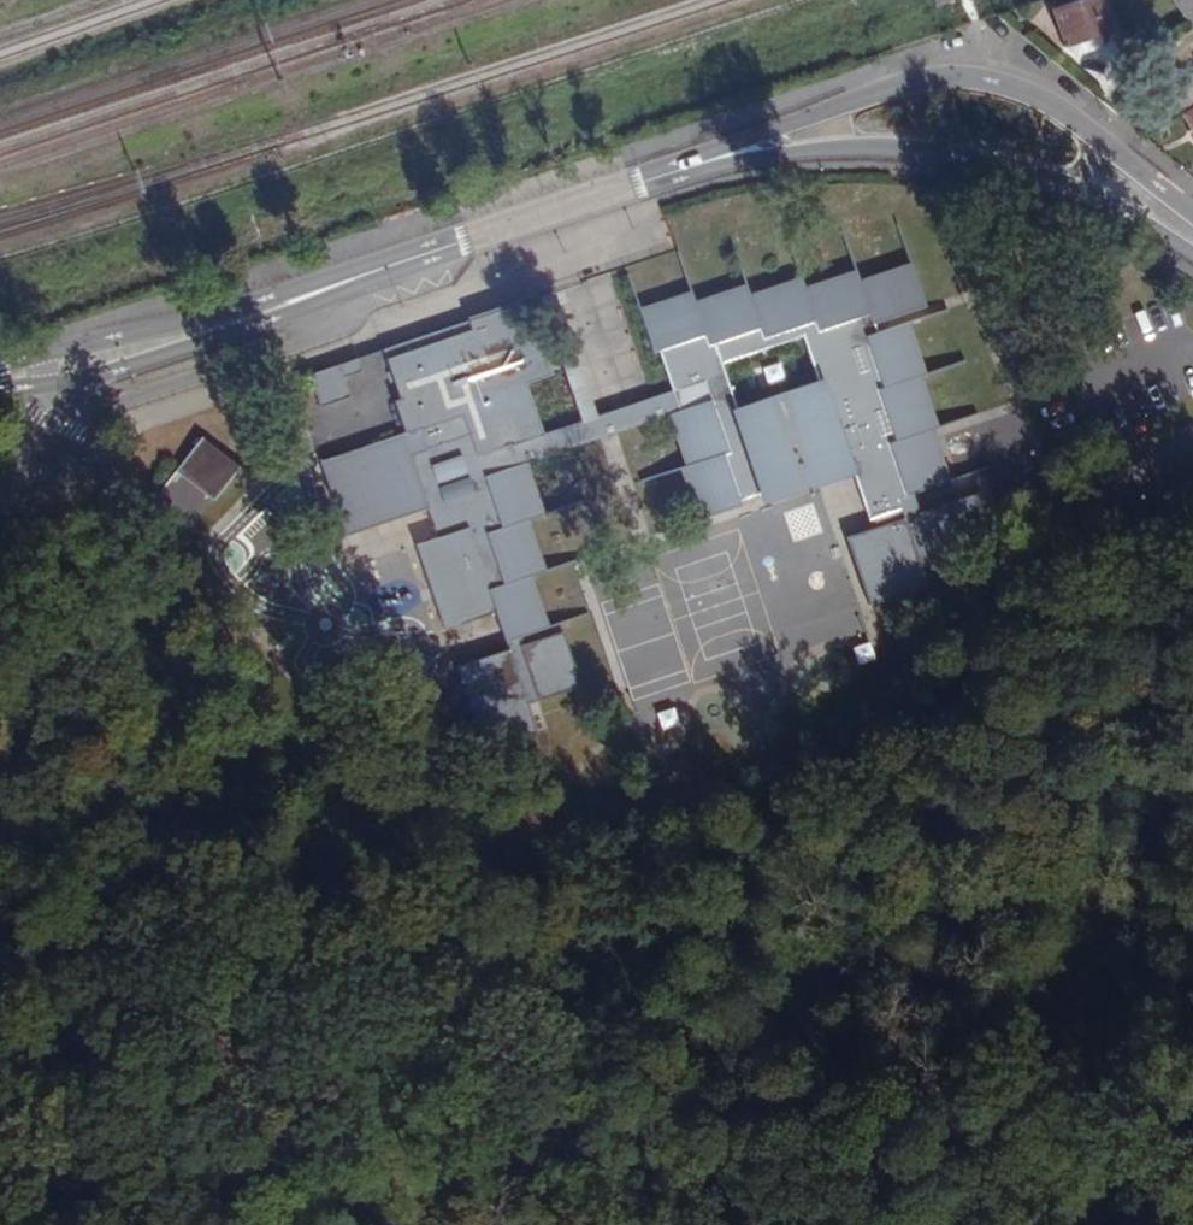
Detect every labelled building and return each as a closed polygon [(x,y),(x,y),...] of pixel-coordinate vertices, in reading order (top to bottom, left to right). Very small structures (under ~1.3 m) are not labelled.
[(1100,0),(1051,0),(1054,8),(1050,9),(1063,46),(1067,45),(1102,33),(1110,30),(1100,0)] [(1182,12),(1192,5),(1192,0),(1175,0),(1182,12)] [(1182,12),(1192,30),(1192,29),(1192,5),(1182,12)] [(1102,33),(1067,45),(1069,49),(1076,52),(1101,44),(1104,38),(1102,33)] [(1192,103),(1192,73),(1170,86),(1183,108),(1192,103)] [(359,362),(310,380),(322,414),(353,402),(346,383),(364,376),(359,362)] [(176,470),(212,500),(239,466),(202,438),(176,470)] [(513,740),(478,730),(485,750),(513,740)]
